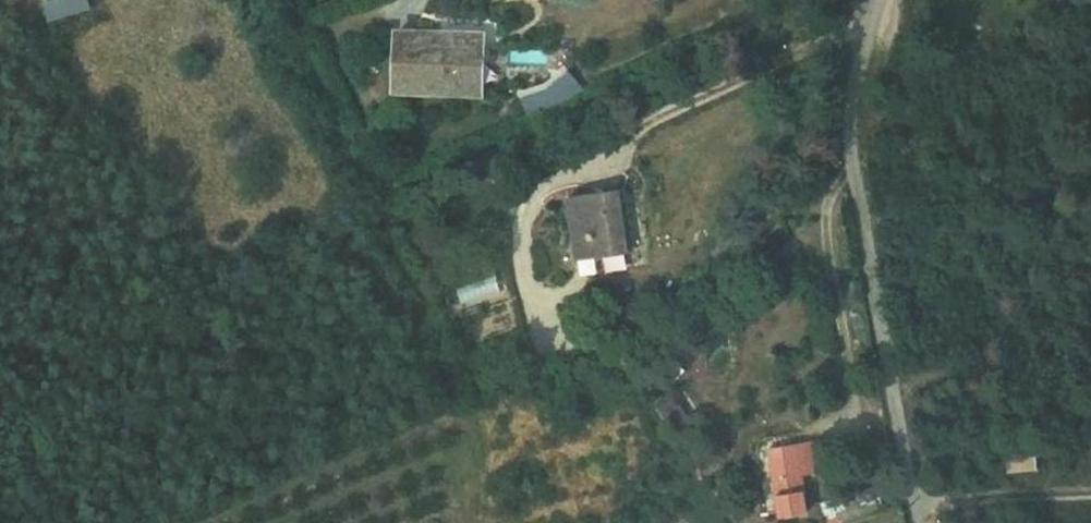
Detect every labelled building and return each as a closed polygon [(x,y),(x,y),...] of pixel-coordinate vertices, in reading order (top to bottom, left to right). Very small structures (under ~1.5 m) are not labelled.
[(55,4),(61,21),(80,14),(75,0),(67,0),(55,4)] [(80,14),(99,7),(97,0),(75,0),(80,14)] [(433,44),(433,31),(398,29),(395,86),(482,91),(484,47),(433,44)] [(484,33),(433,31),(433,44),(484,47),(484,33)] [(568,71),(515,99),(528,122),(580,94),(568,71)] [(571,258),(625,251),(619,191),(565,197),(571,258)] [(815,438),(772,448),(786,512),(807,506),(800,471),(820,465),(815,438)] [(1037,469),(1037,450),(1009,450),(1008,468),(1037,469)] [(860,518),(875,513),(869,491),(854,495),(860,518)]
